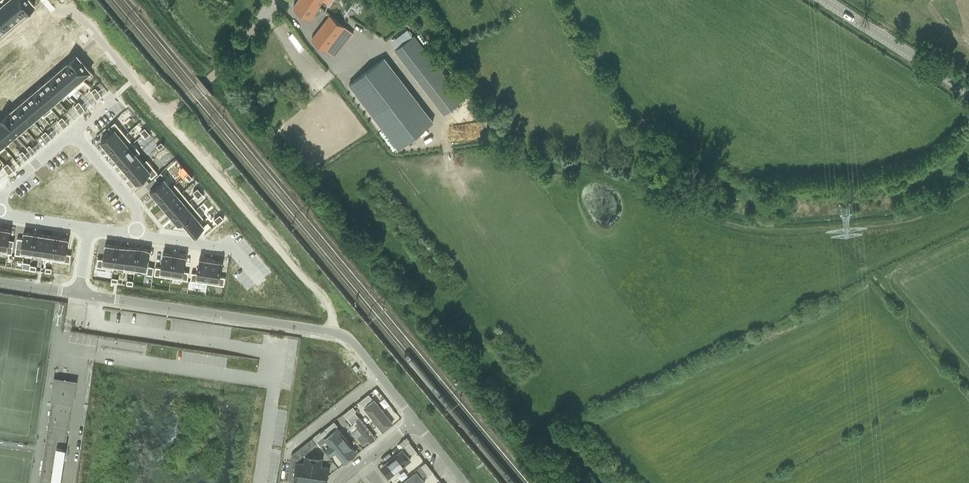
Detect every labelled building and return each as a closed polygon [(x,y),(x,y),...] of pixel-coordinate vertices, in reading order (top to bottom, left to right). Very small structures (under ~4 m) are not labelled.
[(2,1),(17,19),(26,12),(16,0),(1,0),(2,1)] [(26,12),(34,5),(30,0),(16,0),(26,12)] [(293,7),(301,13),(310,18),(322,0),(328,4),(331,0),(298,0),(293,7)] [(0,3),(0,15),(9,26),(17,19),(2,1),(0,3)] [(1,33),(9,26),(0,15),(0,32),(1,33)] [(330,15),(311,39),(326,50),(340,32),(348,38),(353,33),(330,15)] [(414,35),(395,49),(443,113),(462,98),(414,35)] [(77,55),(68,62),(82,78),(90,71),(77,55)] [(384,58),(349,85),(398,148),(433,121),(384,58)] [(68,62),(60,69),(73,85),(82,78),(68,62)] [(60,69),(52,76),(65,92),(73,85),(60,69)] [(52,76),(43,83),(57,99),(65,92),(52,76)] [(43,83),(35,90),(49,106),(57,99),(43,83)] [(35,90),(27,97),(40,113),(43,117),(52,110),(49,106),(35,90)] [(27,97),(19,104),(32,120),(40,113),(27,97)] [(19,104),(10,111),(24,127),(32,120),(19,104)] [(10,111),(1,118),(8,126),(4,130),(11,138),(15,135),(17,136),(26,129),(24,127),(10,111)] [(2,145),(11,138),(4,130),(8,126),(1,118),(0,120),(0,142),(2,145)] [(112,131),(101,141),(108,149),(125,135),(118,126),(114,122),(108,127),(112,131)] [(449,128),(449,134),(474,131),(473,125),(449,128)] [(125,135),(108,149),(115,158),(132,143),(125,135)] [(132,143),(115,158),(122,166),(136,154),(136,155),(140,152),(139,151),(132,143)] [(29,145),(26,148),(32,155),(35,152),(29,145)] [(22,151),(19,153),(25,161),(28,158),(22,151)] [(136,154),(122,166),(129,174),(143,163),(142,162),(136,155),(136,154)] [(143,163),(129,174),(137,183),(148,174),(151,178),(157,172),(154,168),(146,160),(146,159),(142,162),(143,163)] [(168,168),(162,173),(166,178),(172,172),(168,168)] [(163,178),(150,190),(157,199),(171,187),(163,178)] [(171,187),(157,199),(164,207),(182,192),(175,184),(174,184),(171,187)] [(182,192),(164,207),(171,215),(189,200),(182,192)] [(189,200),(171,215),(178,224),(179,224),(183,220),(183,219),(196,209),(189,200)] [(196,209),(183,219),(183,220),(195,234),(204,226),(199,220),(203,217),(196,209)] [(220,214),(213,219),(217,224),(224,218),(220,214)] [(6,253),(12,253),(13,245),(8,244),(10,230),(0,229),(0,252),(6,253)] [(16,246),(15,254),(20,255),(31,256),(32,256),(32,252),(35,234),(23,232),(21,246),(16,246)] [(35,234),(32,252),(42,253),(43,253),(45,235),(35,234)] [(42,253),(42,258),(53,260),(56,237),(45,235),(43,253),(42,253)] [(56,237),(53,260),(64,261),(69,262),(71,254),(65,253),(67,239),(56,237)] [(97,258),(96,266),(101,267),(113,269),(114,264),(116,246),(105,244),(103,258),(97,258)] [(116,246),(114,264),(124,265),(127,248),(116,246)] [(124,265),(123,270),(124,270),(134,272),(135,272),(135,267),(138,249),(127,248),(124,265)] [(138,249),(135,267),(146,269),(148,259),(149,251),(138,249)] [(155,266),(154,275),(159,275),(171,277),(174,255),(163,253),(161,267),(155,266)] [(174,255),(171,277),(182,279),(187,280),(189,271),(183,271),(185,256),(174,255)] [(191,272),(190,280),(196,281),(207,282),(210,260),(199,258),(197,273),(191,272)] [(210,260),(207,282),(218,284),(224,285),(225,277),(219,276),(222,262),(210,260)] [(55,379),(39,482),(59,482),(75,382),(55,379)] [(368,394),(359,401),(362,405),(372,398),(368,394)] [(374,400),(363,409),(382,433),(393,424),(374,400)] [(353,406),(348,410),(343,414),(347,418),(352,414),(356,410),(353,406)] [(347,424),(361,441),(367,437),(369,440),(376,435),(360,414),(347,424)] [(328,433),(337,425),(334,421),(324,429),(328,433)] [(344,463),(359,453),(338,427),(324,439),(344,463)] [(417,451),(409,442),(405,445),(412,455),(416,451),(417,451)] [(378,467),(389,481),(411,462),(401,449),(378,467)] [(327,482),(329,464),(321,463),(322,453),(304,451),(303,460),(296,460),(294,478),(327,482)] [(421,466),(417,469),(423,477),(427,473),(428,475),(432,472),(433,472),(425,462),(421,466)] [(416,470),(399,482),(427,482),(416,470)]
